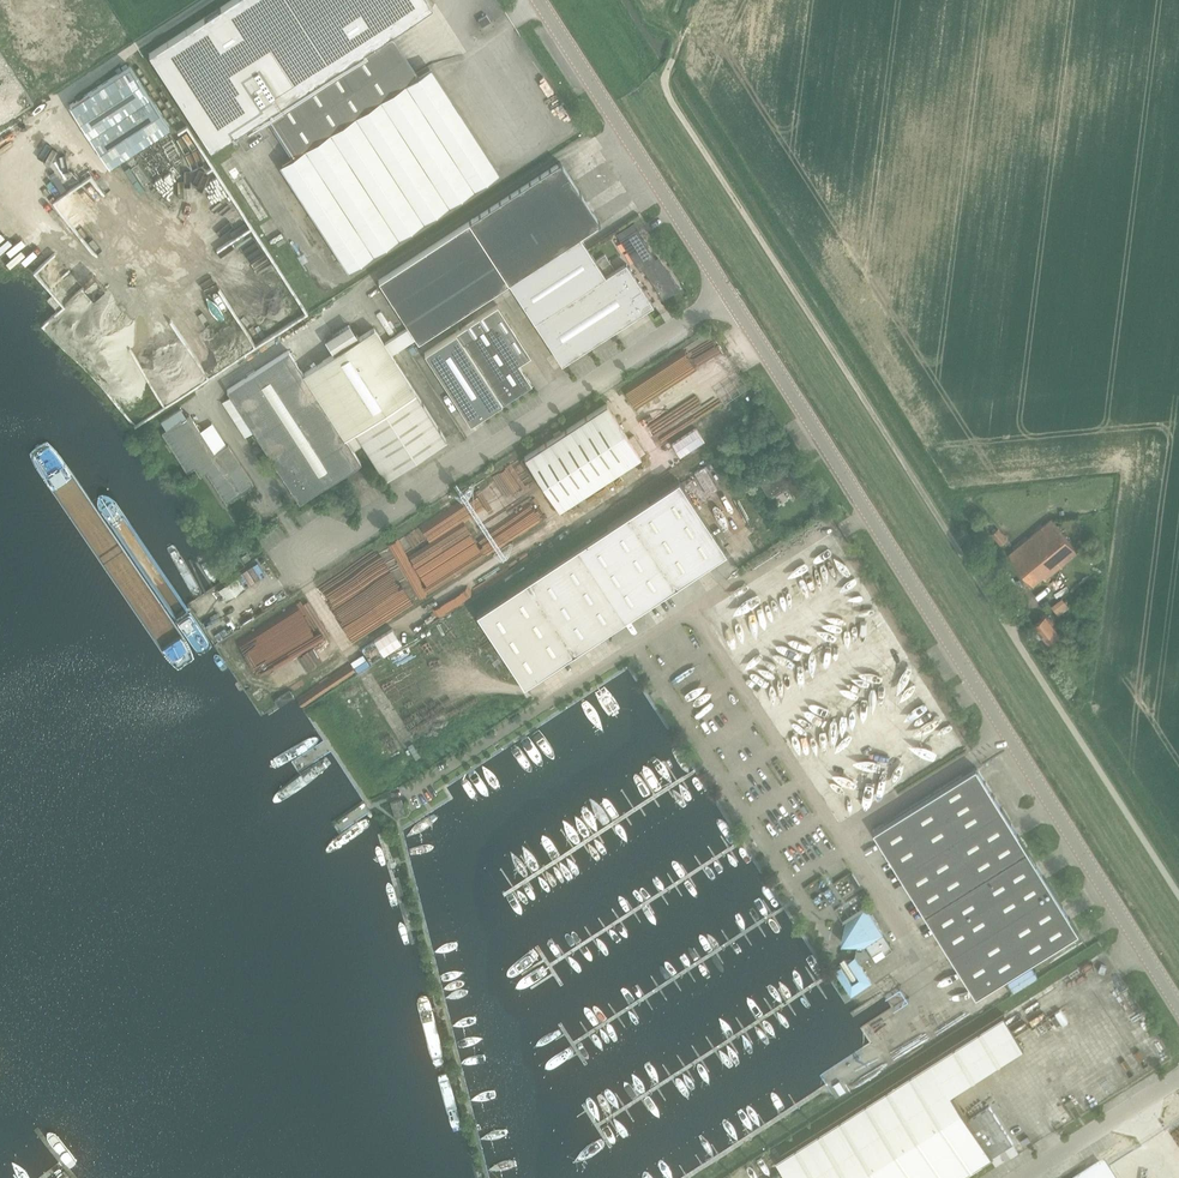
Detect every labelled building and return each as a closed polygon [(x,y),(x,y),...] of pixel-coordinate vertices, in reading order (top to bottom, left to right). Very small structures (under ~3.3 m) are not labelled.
[(378,42),(432,7),(427,0),(232,0),(149,54),(211,150),(265,115),(294,159),(284,166),(349,266),(495,171),(430,71),(407,86),(378,42)] [(486,15),(478,20),(482,26),(490,21),(486,15)] [(32,102),(0,48),(0,121),(32,102)] [(511,171),(557,136),(546,105),(552,102),(572,87),(548,95),(549,99),(539,86),(538,83),(526,68),(523,57),(519,59),(517,56),(503,67),(500,68),(497,65),(486,74),(493,96),(514,123),(518,133),(513,135),(496,148),(507,144),(508,146),(504,149),(511,171)] [(109,165),(169,126),(130,66),(70,105),(109,165)] [(236,135),(245,148),(271,132),(262,118),(236,135)] [(26,178),(36,163),(29,158),(19,173),(26,178)] [(469,221),(378,280),(409,327),(416,338),(418,341),(508,282),(562,364),(612,331),(614,330),(646,309),(647,309),(653,305),(626,263),(613,271),(605,276),(600,268),(587,248),(579,236),(600,223),(560,162),(469,221)] [(262,176),(246,184),(268,228),(284,220),(262,176)] [(79,180),(71,191),(83,199),(91,187),(79,180)] [(115,205),(124,190),(113,184),(105,199),(115,205)] [(124,207),(140,215),(144,207),(128,199),(124,207)] [(123,205),(116,208),(120,218),(127,215),(123,205)] [(640,270),(643,268),(655,259),(636,230),(621,240),(640,270)] [(27,231),(27,239),(21,239),(21,252),(46,252),(46,248),(56,248),(56,238),(46,238),(46,231),(27,231)] [(132,250),(125,253),(130,264),(137,261),(132,250)] [(663,298),(678,289),(658,258),(655,259),(643,268),(663,298)] [(137,367),(152,368),(164,358),(165,339),(160,339),(127,298),(127,296),(102,295),(101,307),(96,311),(94,335),(114,360),(123,360),(128,356),(137,367)] [(497,305),(455,332),(501,404),(532,384),(525,374),(518,363),(530,355),(497,305)] [(288,350),(227,390),(231,397),(254,432),(285,479),(292,490),(299,502),(340,475),(360,463),(361,462),(353,450),(363,443),(385,478),(446,439),(445,438),(440,429),(391,354),(416,338),(409,327),(384,343),(374,328),(358,338),(334,354),(303,373),(295,360),(288,350)] [(481,417),(501,404),(455,332),(424,352),(464,413),(469,422),(470,423),(472,422),(479,417),(480,417),(480,416),(481,417)] [(528,473),(533,470),(558,509),(640,456),(640,455),(645,452),(633,435),(629,438),(606,404),(561,433),(560,430),(553,434),(555,437),(525,457),(525,458),(520,461),(528,473)] [(205,469),(226,502),(253,484),(228,444),(214,453),(189,414),(162,432),(188,471),(195,467),(198,471),(201,472),(205,469)] [(474,421),(468,426),(477,435),(482,430),(474,421)] [(680,457),(705,441),(696,428),(671,444),(680,457)] [(256,455),(261,451),(257,446),(252,449),(256,455)] [(803,492),(785,465),(759,482),(770,499),(787,488),(794,498),(803,492)] [(678,479),(627,513),(526,579),(574,651),(674,584),(725,551),(678,479)] [(457,491),(444,496),(446,502),(459,497),(457,491)] [(450,511),(438,518),(453,542),(465,534),(450,511)] [(1045,578),(1054,570),(1078,551),(1052,519),(1009,554),(1033,584),(1044,576),(1045,578)] [(1001,545),(1007,539),(998,528),(992,534),(1001,545)] [(245,562),(250,558),(247,552),(241,556),(245,562)] [(846,574),(855,571),(850,555),(841,557),(846,574)] [(270,564),(262,570),(269,579),(277,573),(270,564)] [(574,651),(526,579),(476,612),(523,683),(574,651)] [(236,602),(258,592),(252,581),(231,591),(236,602)] [(1059,615),(1069,608),(1064,601),(1061,598),(1052,605),(1059,615)] [(1049,643),(1058,636),(1061,633),(1047,615),(1034,624),(1049,643)] [(383,655),(401,643),(392,628),(374,640),(383,655)] [(389,684),(399,679),(392,663),(382,667),(389,684)] [(344,707),(350,720),(366,713),(360,702),(348,707),(336,680),(313,690),(321,706),(329,702),(334,712),(344,707)] [(421,748),(430,761),(435,758),(427,744),(421,748)] [(413,770),(426,764),(420,751),(407,757),(413,770)] [(977,996),(1079,932),(1080,932),(977,767),(875,831),(977,996)] [(396,819),(405,816),(400,799),(391,802),(396,819)] [(849,958),(846,960),(844,958),(841,961),(842,962),(838,965),(838,968),(835,970),(851,996),(872,982),(860,964),(871,956),(865,947),(868,944),(878,960),(894,950),(866,906),(843,922),(845,927),(842,942),(858,945),(855,957),(853,958),(849,958)] [(932,1060),(777,1159),(789,1177),(958,1177),(1013,1143),(990,1107),(969,1120),(932,1060)] [(1069,1108),(1070,1107),(1074,1104),(1071,1099),(1066,1102),(1069,1108)] [(1105,1167),(1089,1177),(1112,1177),(1105,1167)]
